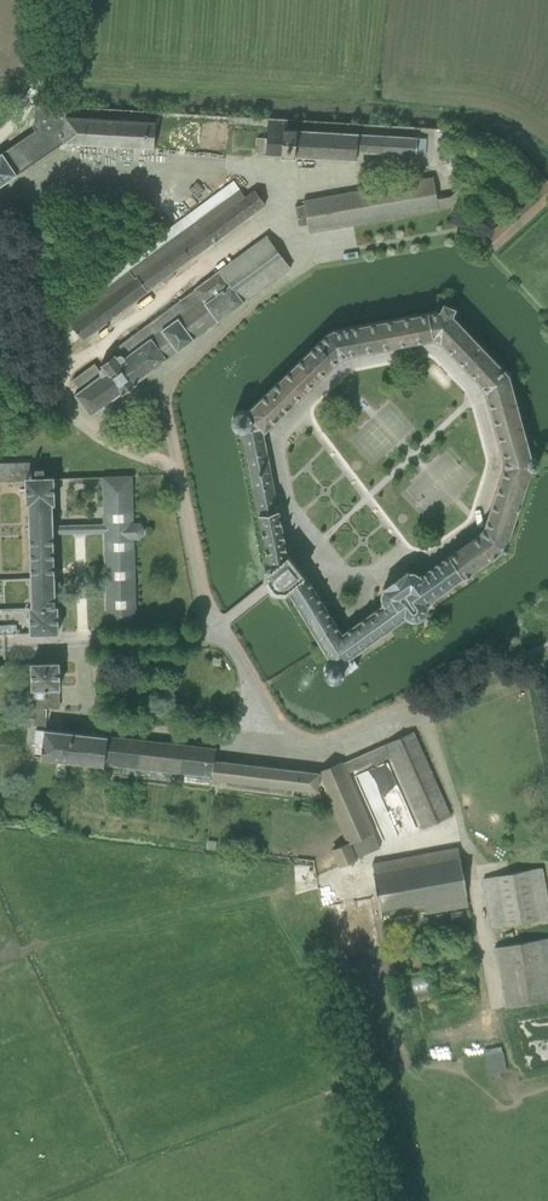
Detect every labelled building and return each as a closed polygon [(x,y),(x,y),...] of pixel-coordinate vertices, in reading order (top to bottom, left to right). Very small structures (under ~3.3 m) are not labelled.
[(66,117),(67,107),(35,105),(34,122),(38,129),(0,154),(0,187),(18,175),(17,175),(64,144),(154,149),(156,122),(66,117)] [(222,123),(233,123),(233,115),(222,114),(222,123)] [(289,120),(268,118),(267,138),(256,138),(255,152),(266,153),(266,154),(265,154),(265,156),(282,157),(282,156),(356,161),(357,153),(415,156),(415,155),(425,155),(426,139),(358,134),(289,130),(289,120)] [(70,147),(70,163),(85,163),(86,147),(70,147)] [(433,177),(303,200),(304,205),(295,207),(299,226),(308,225),(309,233),(439,210),(439,211),(463,206),(459,188),(450,197),(437,199),(433,177)] [(66,319),(82,341),(266,205),(254,190),(245,197),(233,181),(77,297),(83,306),(66,319)] [(159,201),(159,182),(150,182),(150,201),(159,201)] [(74,395),(90,417),(102,409),(111,402),(122,394),(123,395),(136,385),(136,384),(218,323),(218,322),(244,303),(291,269),(267,236),(194,290),(116,348),(120,355),(119,355),(118,356),(117,356),(117,357),(115,354),(100,365),(102,368),(101,368),(100,369),(100,370),(99,370),(94,364),(72,380),(80,390),(74,395)] [(336,251),(337,258),(350,256),(349,249),(336,251)] [(440,310),(335,330),(334,329),(325,333),(326,334),(246,411),(244,411),(242,410),(240,411),(239,411),(237,411),(236,412),(235,413),(234,414),(233,415),(232,416),(232,418),(231,419),(231,420),(231,422),(231,423),(232,425),(232,426),(233,427),(234,428),(234,429),(236,430),(236,431),(237,431),(239,432),(240,432),(241,432),(259,519),(268,565),(269,565),(264,571),(265,572),(264,573),(263,575),(263,577),(263,579),(263,580),(264,582),(263,583),(267,588),(272,594),(272,593),(273,594),(276,595),(278,595),(280,595),(281,595),(283,595),(284,595),(285,596),(286,594),(288,593),(330,661),(328,662),(328,663),(327,663),(326,665),(325,666),(324,668),(324,670),(324,672),(324,674),(325,676),(326,678),(328,679),(329,680),(332,681),(333,681),(335,681),(337,681),(339,680),(341,679),(342,678),(343,677),(344,675),(345,676),(359,666),(352,657),(407,618),(408,619),(409,620),(410,620),(412,621),(414,621),(417,621),(419,620),(421,619),(423,618),(424,617),(425,615),(426,614),(427,612),(427,611),(428,609),(428,607),(428,605),(427,604),(464,578),(502,551),(503,552),(504,552),(505,552),(506,552),(506,551),(507,551),(508,550),(509,548),(509,547),(508,546),(508,545),(507,544),(531,470),(535,470),(539,467),(539,461),(536,458),(532,458),(510,378),(511,378),(511,377),(512,376),(512,375),(512,374),(511,374),(511,373),(511,372),(510,372),(509,371),(508,371),(507,371),(506,371),(453,316),(456,308),(442,303),(440,310)] [(126,327),(137,319),(133,314),(123,322),(126,327)] [(464,478),(443,449),(434,455),(444,468),(442,470),(447,476),(442,479),(448,487),(443,490),(444,492),(464,478)] [(133,475),(102,476),(104,524),(53,526),(53,505),(55,505),(54,477),(44,477),(44,469),(35,470),(35,477),(31,477),(30,462),(0,463),(0,481),(25,481),(26,506),(28,506),(30,578),(31,607),(28,607),(29,633),(29,635),(59,634),(58,606),(56,606),(54,534),(104,533),(106,631),(137,630),(134,540),(140,540),(141,539),(144,535),(144,533),(144,528),(144,527),(141,523),(141,522),(134,523),(133,475)] [(0,625),(0,635),(5,634),(17,634),(17,625),(0,625)] [(60,662),(31,663),(31,664),(33,709),(23,709),(23,718),(33,718),(34,726),(47,726),(46,709),(44,708),(60,708),(60,690),(61,690),(60,662)] [(104,766),(107,736),(44,729),(44,730),(35,729),(34,743),(42,744),(41,759),(49,760),(54,760),(104,766)] [(451,817),(413,731),(385,744),(386,745),(385,745),(385,744),(343,763),(343,762),(317,773),(320,779),(329,800),(328,801),(347,843),(331,850),(339,868),(358,860),(357,858),(380,848),(374,834),(375,833),(349,773),(373,762),(374,766),(385,761),(384,760),(391,757),(423,829),(451,817)] [(107,736),(104,766),(157,772),(163,772),(184,775),(184,782),(211,785),(212,780),(215,780),(228,782),(227,788),(284,795),(285,788),(318,791),(320,779),(317,773),(214,760),(216,748),(107,736)] [(458,847),(372,864),(378,898),(381,911),(423,903),(425,914),(469,906),(466,894),(465,895),(458,847)] [(482,879),(491,929),(547,919),(547,898),(543,868),(482,879)] [(494,948),(505,1008),(547,1000),(547,938),(494,948)] [(426,976),(399,980),(402,995),(428,991),(426,976)] [(482,1050),(483,1055),(487,1075),(506,1072),(503,1052),(502,1052),(501,1046),(482,1050)]
